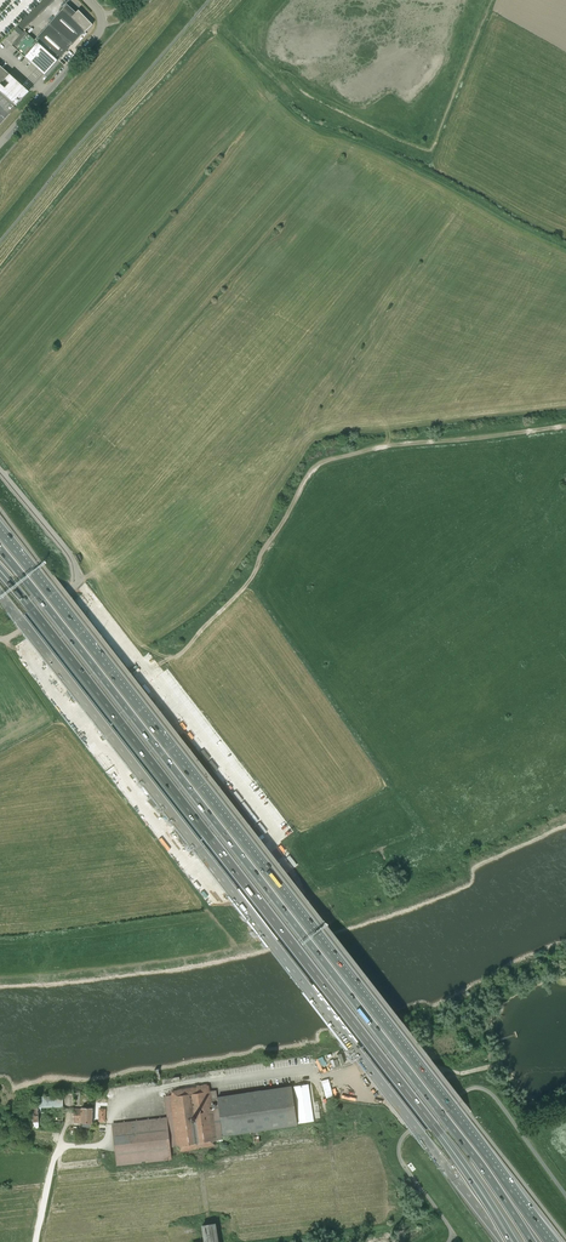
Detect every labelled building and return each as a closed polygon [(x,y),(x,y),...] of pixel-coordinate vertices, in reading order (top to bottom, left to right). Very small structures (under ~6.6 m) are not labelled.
[(18,25),(23,30),(55,0),(44,0),(18,25)] [(67,5),(35,40),(58,60),(58,61),(85,31),(85,32),(92,25),(79,11),(76,13),(67,5)] [(57,62),(58,61),(25,31),(12,46),(38,69),(43,73),(55,59),(57,60),(56,61),(57,62)] [(16,106),(16,107),(17,106),(16,105),(16,106),(15,104),(27,90),(23,86),(0,66),(0,92),(16,106)] [(16,108),(15,107),(16,106),(0,92),(0,125),(16,108)] [(164,1096),(167,1117),(113,1123),(113,1125),(112,1125),(116,1166),(172,1160),(170,1147),(176,1146),(177,1153),(217,1147),(217,1141),(223,1141),(222,1136),(223,1136),(297,1125),(291,1086),(217,1096),(216,1090),(210,1091),(209,1085),(206,1084),(188,1086),(178,1088),(170,1090),(170,1095),(164,1096)] [(309,1084),(294,1086),(299,1123),(314,1121),(309,1084)] [(38,1097),(39,1107),(63,1107),(63,1096),(38,1097)] [(82,1123),(83,1108),(81,1108),(81,1109),(73,1108),(73,1122),(81,1122),(82,1123)] [(83,1108),(82,1123),(92,1123),(92,1109),(83,1108)] [(222,1240),(218,1240),(216,1223),(201,1225),(204,1241),(199,1241),(222,1241),(222,1240)]
